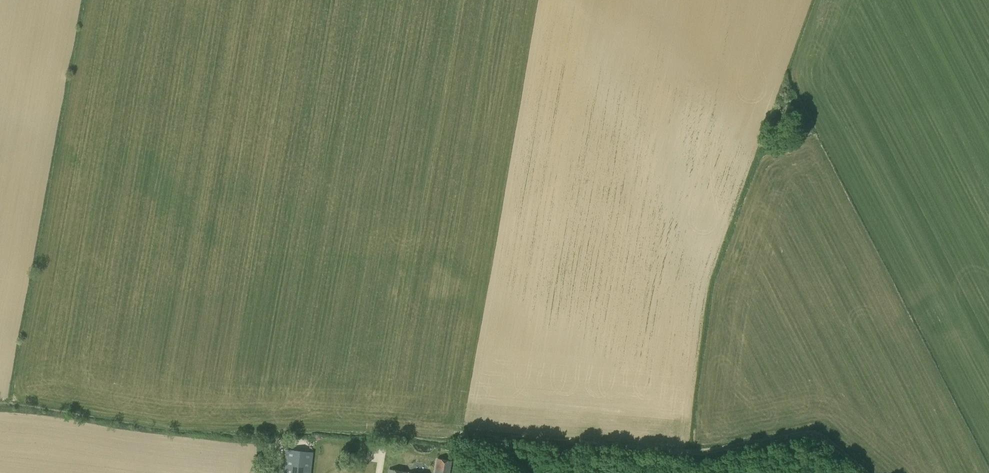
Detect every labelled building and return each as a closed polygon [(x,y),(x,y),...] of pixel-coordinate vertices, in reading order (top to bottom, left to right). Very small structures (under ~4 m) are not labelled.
[(313,452),(286,449),(283,472),(311,472),(313,452)] [(451,460),(437,458),(435,472),(449,472),(451,460)] [(322,461),(321,472),(338,472),(339,462),(322,461)]
